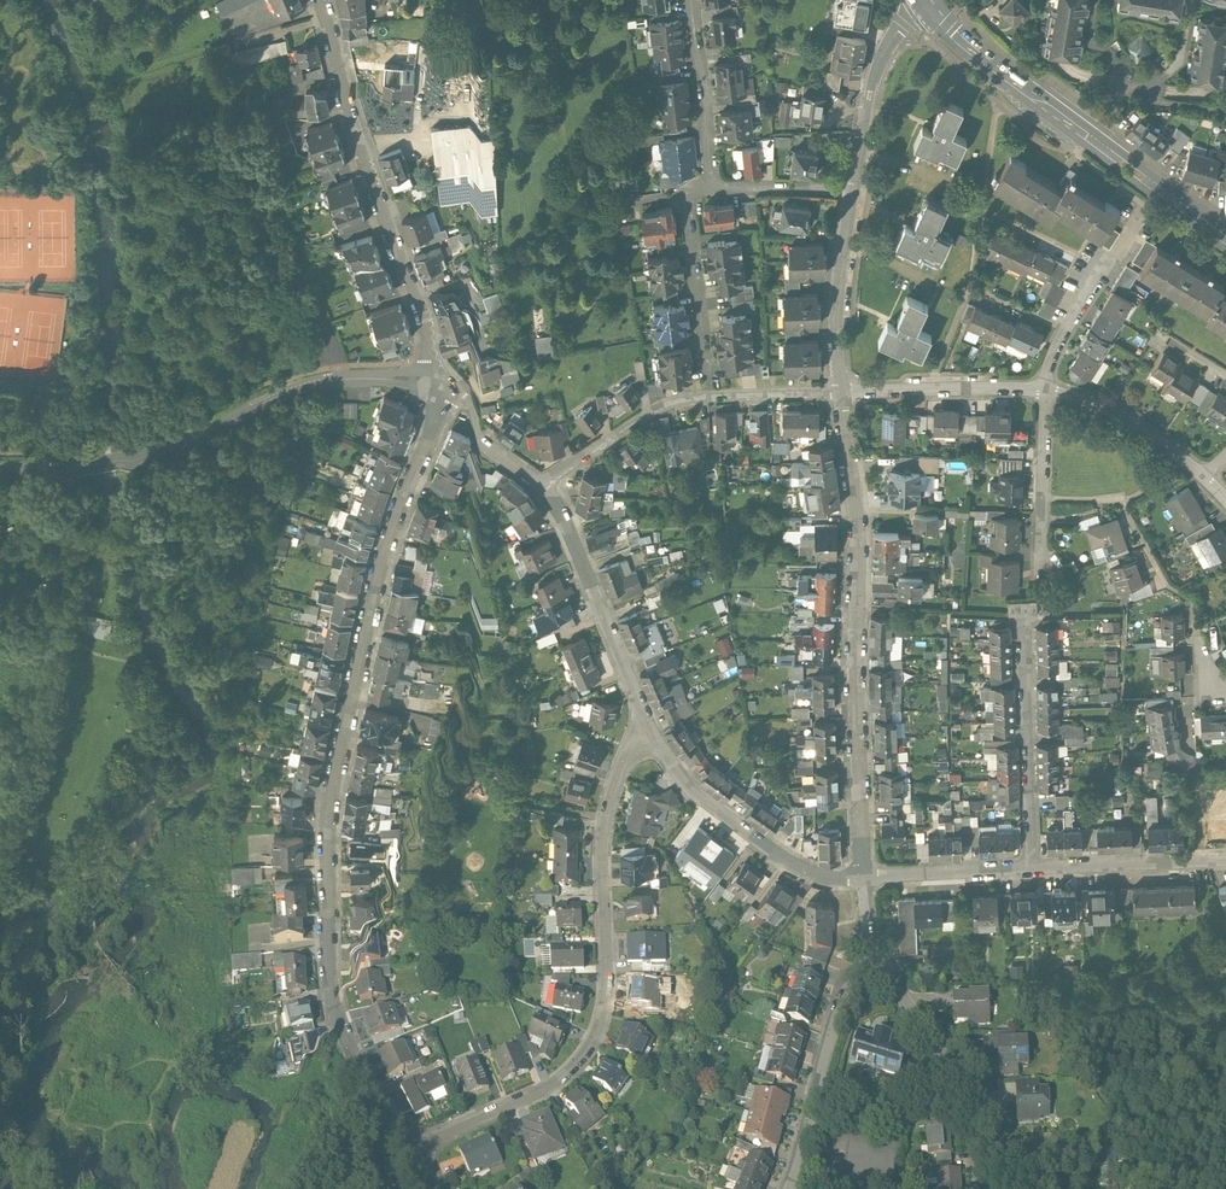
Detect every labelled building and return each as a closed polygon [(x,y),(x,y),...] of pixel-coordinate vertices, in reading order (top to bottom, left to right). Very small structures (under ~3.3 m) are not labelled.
[(247,13),(252,11),(260,7),(256,0),(251,0),(243,4),(247,13)] [(262,6),(265,14),(266,13),(274,33),(273,33),(277,42),(303,32),(290,0),(274,0),(267,4),(262,6)] [(644,8),(653,6),(654,9),(671,7),(670,0),(643,0),(644,8)] [(835,5),(837,5),(834,23),(855,27),(868,29),(873,0),(836,0),(835,5)] [(1004,6),(1001,9),(1007,15),(1006,16),(1006,17),(1006,19),(1006,20),(1007,22),(1007,23),(1008,23),(1010,24),(1011,24),(1013,24),(1014,23),(1015,22),(1021,16),(1024,18),(1031,11),(1020,0),(1009,0),(1004,6)] [(1054,2),(1052,2),(1050,12),(1049,12),(1045,34),(1047,34),(1046,43),(1044,43),(1042,54),(1078,61),(1080,50),(1082,51),(1083,43),(1081,43),(1083,33),(1080,33),(1082,21),(1084,21),(1086,12),(1088,12),(1089,5),(1087,4),(1088,0),(1054,0),(1054,2)] [(1117,9),(1129,11),(1129,8),(1138,9),(1138,12),(1159,16),(1160,13),(1168,15),(1168,17),(1179,19),(1181,8),(1185,9),(1186,0),(1119,0),(1117,9)] [(334,20),(361,16),(360,6),(355,7),(354,2),(330,4),(334,20)] [(715,8),(716,17),(735,15),(736,16),(739,16),(738,6),(731,7),(715,8)] [(404,25),(402,10),(383,15),(377,15),(377,19),(378,23),(390,21),(391,29),(404,25)] [(221,42),(258,24),(257,23),(252,13),(252,11),(247,13),(214,29),(221,42)] [(252,13),(257,23),(261,21),(256,11),(252,13)] [(711,40),(714,43),(722,42),(722,38),(734,37),(733,28),(737,27),(736,16),(735,15),(716,17),(714,17),(711,21),(712,26),(709,28),(711,40)] [(364,39),(361,16),(334,20),(339,41),(353,41),(364,39)] [(647,25),(646,17),(627,19),(627,27),(647,25)] [(1199,18),(1195,44),(1200,44),(1198,55),(1193,54),(1189,80),(1203,82),(1203,86),(1211,87),(1212,84),(1223,85),(1225,74),(1222,74),(1224,65),(1225,65),(1225,23),(1222,22),(1223,18),(1214,17),(1214,20),(1199,18)] [(652,46),(684,42),(681,19),(649,22),(652,46)] [(855,27),(834,23),(832,35),(843,36),(853,38),(855,27)] [(843,36),(840,53),(840,54),(862,58),(866,40),(853,38),(843,36)] [(1141,37),(1124,50),(1136,67),(1154,55),(1141,37)] [(353,41),(339,41),(340,52),(364,52),(364,39),(353,41)] [(661,56),(662,65),(678,63),(686,62),(684,42),(652,46),(653,57),(661,56)] [(364,52),(340,52),(341,63),(355,62),(365,59),(364,52)] [(840,53),(836,52),(833,71),(859,75),(862,58),(840,54),(840,53)] [(728,56),(728,62),(741,61),(741,62),(750,61),(749,53),(728,56)] [(714,64),(716,81),(743,78),(741,62),(741,61),(728,62),(714,64)] [(662,65),(662,67),(663,74),(678,72),(680,72),(678,63),(662,65)] [(367,67),(367,64),(354,65),(356,73),(370,69),(369,66),(367,67)] [(273,70),(278,83),(286,81),(283,68),(273,70)] [(300,93),(318,89),(315,72),(292,77),(293,85),(297,84),(298,93),(300,93)] [(661,82),(679,80),(678,72),(663,74),(660,75),(661,82)] [(826,73),(823,88),(826,89),(838,91),(841,75),(826,73)] [(413,97),(415,79),(407,78),(407,82),(409,82),(408,97),(412,97),(413,97)] [(745,95),(745,94),(743,78),(716,81),(718,98),(732,96),(745,95)] [(664,103),(690,100),(688,79),(679,80),(661,82),(658,82),(659,95),(663,95),(664,103)] [(805,86),(804,94),(825,97),(826,89),(823,88),(805,86)] [(311,109),(323,107),(321,97),(303,103),(300,93),(298,93),(295,94),(294,92),(286,95),(289,112),(311,109)] [(745,95),(732,96),(733,104),(737,103),(755,102),(754,93),(745,94),(745,95)] [(780,122),(789,123),(790,114),(804,116),(822,119),(825,97),(804,94),(803,101),(799,101),(798,105),(792,104),(792,103),(783,101),(780,122)] [(401,96),(401,102),(393,99),(384,99),(382,114),(392,116),(403,117),(404,114),(411,115),(412,97),(408,97),(401,96)] [(665,115),(666,123),(669,123),(686,121),(692,120),(690,100),(664,103),(661,103),(662,115),(665,115)] [(963,109),(943,100),(933,123),(934,124),(931,130),(922,126),(913,144),(937,155),(939,152),(956,160),(966,139),(952,132),(963,109)] [(737,103),(738,110),(749,109),(750,116),(761,114),(759,101),(755,102),(737,103)] [(313,115),(311,109),(289,112),(290,123),(305,121),(304,120),(311,118),(310,116),(313,115)] [(720,112),(723,137),(735,135),(738,138),(741,134),(752,133),(750,116),(749,109),(738,110),(720,112)] [(1124,133),(1137,142),(1142,135),(1139,133),(1146,123),(1149,120),(1139,113),(1138,114),(1133,109),(1128,116),(1134,120),(1124,133)] [(313,115),(310,116),(311,118),(304,120),(305,121),(307,131),(308,135),(328,131),(325,115),(318,116),(317,114),(313,115)] [(790,114),(789,123),(803,125),(804,116),(790,114)] [(686,121),(669,123),(671,133),(687,131),(686,121)] [(1154,125),(1151,123),(1149,126),(1146,123),(1139,133),(1142,135),(1137,142),(1147,149),(1159,132),(1152,127),(1154,125)] [(1162,135),(1159,132),(1147,149),(1157,156),(1162,150),(1165,152),(1169,147),(1172,142),(1169,140),(1171,137),(1168,135),(1166,138),(1162,135)] [(660,141),(664,141),(663,133),(645,136),(646,144),(660,142),(660,141)] [(1176,135),(1172,142),(1169,147),(1178,153),(1186,142),(1176,135)] [(776,136),(776,145),(790,145),(790,136),(776,136)] [(678,175),(689,174),(692,170),(691,167),(689,166),(693,159),(693,154),(694,154),(692,137),(664,141),(660,141),(660,142),(661,150),(663,149),(666,170),(671,169),(672,175),(672,176),(678,175)] [(774,137),(762,139),(763,146),(759,146),(760,157),(773,156),(774,137)] [(494,139),(431,148),(441,221),(497,213),(494,139)] [(330,142),(305,151),(313,172),(338,163),(330,142)] [(1192,147),(1207,152),(1208,147),(1193,142),(1192,147)] [(760,157),(759,146),(743,148),(746,175),(762,173),(761,165),(760,157)] [(791,173),(813,176),(814,174),(816,174),(818,164),(815,164),(817,152),(795,149),(791,173)] [(1197,180),(1205,155),(1190,151),(1183,176),(1197,180)] [(1212,185),(1220,160),(1205,155),(1197,180),(1212,185)] [(773,156),(760,157),(761,165),(766,161),(773,161),(773,156)] [(1025,165),(1011,156),(993,183),(1051,220),(1057,210),(1101,238),(1119,210),(1107,202),(1103,208),(1072,188),(1074,186),(1072,184),(1075,180),(1074,179),(1076,176),(1068,171),(1060,184),(1064,187),(1059,194),(1022,170),(1025,165)] [(338,163),(313,172),(320,193),(332,189),(345,184),(338,163)] [(387,201),(406,194),(400,177),(402,176),(399,168),(377,176),(380,184),(381,184),(387,201)] [(638,188),(636,174),(622,176),(624,190),(638,188)] [(679,184),(678,175),(672,176),(672,175),(657,177),(658,186),(679,184)] [(332,189),(320,193),(318,194),(321,201),(334,196),(332,189)] [(386,201),(391,215),(396,216),(396,218),(404,215),(414,211),(411,204),(407,194),(406,194),(387,201),(386,201)] [(337,203),(334,196),(321,201),(323,208),(325,207),(337,203)] [(337,203),(325,207),(333,228),(358,219),(350,198),(337,203)] [(944,208),(925,199),(914,222),(916,223),(913,229),(905,226),(896,244),(919,255),(921,251),(938,259),(948,238),(935,233),(937,230),(935,229),(944,208)] [(430,221),(422,200),(411,204),(414,211),(404,215),(409,229),(423,224),(430,221)] [(757,215),(756,203),(756,202),(742,203),(743,216),(757,215)] [(705,215),(704,215),(705,226),(733,223),(732,215),(734,214),(733,205),(714,207),(714,204),(704,205),(705,215)] [(783,204),(780,225),(806,228),(808,207),(783,204)] [(643,213),(646,239),(657,238),(657,241),(665,240),(665,237),(676,236),(674,226),(677,226),(676,216),(673,216),(672,207),(660,208),(661,210),(643,213)] [(365,241),(358,219),(333,228),(341,250),(365,241)] [(423,224),(409,229),(412,235),(423,232),(426,231),(423,224)] [(1098,243),(1109,251),(1120,235),(1108,227),(1098,243)] [(722,232),(722,238),(725,237),(725,240),(737,239),(736,230),(722,232)] [(992,243),(987,255),(1005,264),(1006,262),(1016,241),(993,231),(988,242),(992,243)] [(430,253),(423,232),(412,235),(400,240),(408,261),(422,256),(431,253),(430,253)] [(972,240),(958,234),(955,241),(969,247),(972,240)] [(737,239),(725,240),(717,241),(707,242),(709,257),(707,257),(708,267),(710,267),(711,274),(715,274),(716,282),(717,282),(717,288),(730,287),(742,285),(737,239)] [(1157,247),(1146,240),(1132,262),(1143,269),(1157,247)] [(1027,269),(1035,251),(1016,241),(1006,262),(1026,271),(1027,269)] [(792,263),(792,275),(792,276),(799,276),(823,275),(823,267),(825,267),(825,254),(823,254),(823,243),(805,244),(792,244),(792,255),(790,255),(790,263),(792,263)] [(657,246),(659,257),(669,256),(669,257),(673,257),(672,244),(657,246)] [(1174,294),(1190,267),(1157,247),(1141,273),(1174,294)] [(445,248),(430,253),(431,253),(422,256),(424,263),(446,256),(447,255),(445,248)] [(460,251),(447,255),(446,256),(451,273),(460,270),(459,267),(464,265),(460,251)] [(1027,269),(1047,279),(1055,260),(1035,251),(1027,269)] [(370,255),(340,266),(352,298),(381,288),(378,278),(379,277),(374,265),(373,265),(370,255)] [(662,286),(677,284),(681,284),(680,274),(682,274),(681,266),(679,266),(678,256),(673,257),(669,257),(669,256),(659,257),(648,258),(652,287),(662,286)] [(1051,283),(1059,286),(1068,266),(1055,260),(1047,279),(1046,280),(1047,281),(1051,283)] [(443,274),(440,266),(413,276),(420,292),(421,292),(425,303),(434,300),(434,298),(444,294),(437,276),(443,274)] [(1122,272),(1135,280),(1138,274),(1126,266),(1122,272)] [(1207,314),(1221,292),(1223,288),(1190,267),(1174,294),(1207,314)] [(1118,278),(1131,286),(1135,280),(1122,272),(1118,278)] [(786,286),(799,286),(799,276),(792,276),(792,275),(785,276),(786,286)] [(1118,278),(1110,292),(1112,293),(1122,299),(1131,286),(1118,278)] [(1042,297),(1044,299),(1051,283),(1047,281),(1041,294),(1042,297)] [(1065,292),(1065,289),(1051,283),(1044,299),(1037,314),(1052,319),(1065,292)] [(677,284),(662,286),(663,295),(678,293),(677,284)] [(752,284),(742,285),(730,287),(732,301),(753,299),(752,284)] [(786,295),(799,295),(799,286),(786,286),(786,295)] [(385,298),(381,288),(352,298),(363,330),(393,319),(389,309),(390,309),(386,297),(385,298)] [(1067,288),(1063,298),(1072,302),(1077,292),(1067,288)] [(1221,292),(1207,314),(1205,317),(1225,330),(1225,295),(1221,292)] [(678,293),(663,295),(664,305),(675,304),(675,306),(679,305),(678,293)] [(1112,293),(1101,311),(1119,322),(1130,304),(1122,299),(1112,293)] [(787,314),(787,328),(800,327),(818,327),(818,318),(820,318),(820,311),(821,311),(821,304),(818,304),(817,294),(799,295),(786,295),(787,306),(785,306),(785,314),(787,314)] [(481,295),(482,345),(485,345),(485,320),(502,319),(501,295),(481,295)] [(927,306),(908,298),(898,321),(899,322),(896,328),(887,324),(878,342),(902,353),(904,350),(921,358),(931,337),(917,330),(927,306)] [(753,299),(732,301),(733,314),(745,313),(755,312),(753,299)] [(657,336),(668,335),(670,334),(673,336),(675,334),(687,332),(686,322),(688,322),(687,315),(686,315),(684,305),(679,305),(675,306),(675,304),(664,305),(654,306),(657,334),(657,336)] [(986,335),(995,316),(975,307),(966,326),(986,335)] [(451,310),(428,318),(436,341),(459,333),(451,310)] [(1090,329),(1108,340),(1119,322),(1101,311),(1090,329)] [(745,313),(733,314),(721,315),(721,321),(720,321),(721,331),(717,331),(717,338),(716,338),(717,347),(718,347),(720,364),(726,364),(740,362),(750,361),(745,313)] [(1007,341),(1015,324),(995,316),(986,335),(1006,344),(1007,341)] [(1017,319),(1015,324),(1007,341),(1033,353),(1043,331),(1017,319)] [(1157,328),(1147,343),(1161,352),(1166,344),(1164,343),(1169,335),(1157,328)] [(1082,350),(1097,359),(1108,340),(1090,329),(1078,348),(1082,350)] [(446,371),(469,364),(464,350),(472,348),(466,330),(459,333),(436,341),(446,371)] [(398,334),(369,345),(380,377),(391,373),(410,367),(406,357),(407,356),(403,344),(402,345),(398,334)] [(653,335),(654,345),(658,344),(669,343),(668,335),(657,336),(657,334),(653,335)] [(553,335),(537,335),(538,359),(554,359),(553,335)] [(800,342),(787,342),(787,353),(785,353),(786,361),(787,361),(787,375),(819,374),(819,365),(821,365),(821,351),(818,351),(818,341),(800,342)] [(669,343),(658,344),(659,352),(674,350),(673,343),(669,343)] [(674,350),(659,352),(663,381),(673,380),(674,381),(686,380),(685,379),(691,378),(689,368),(691,368),(689,348),(674,350)] [(1082,350),(1071,367),(1070,371),(1070,375),(1071,379),(1074,382),(1079,384),(1084,383),(1087,380),(1089,378),(1100,361),(1097,359),(1082,350)] [(1180,364),(1163,354),(1151,373),(1167,384),(1177,368),(1180,364)] [(495,359),(488,358),(469,364),(446,371),(438,373),(442,385),(480,373),(484,383),(492,379),(500,376),(495,359)] [(644,359),(636,361),(639,378),(646,376),(644,359)] [(740,362),(741,376),(755,374),(754,364),(754,360),(750,361),(740,362)] [(740,362),(726,364),(727,377),(741,376),(740,362)] [(754,364),(755,374),(755,378),(762,377),(761,364),(761,363),(754,364)] [(761,364),(762,377),(762,378),(770,378),(768,363),(761,364)] [(1206,386),(1177,368),(1167,384),(1164,389),(1193,406),(1206,386)] [(505,369),(502,370),(506,382),(512,380),(510,373),(507,374),(505,369)] [(391,373),(380,377),(378,378),(383,391),(396,386),(391,373)] [(320,374),(308,378),(317,402),(329,398),(320,374)] [(626,382),(616,389),(618,392),(615,393),(626,409),(641,399),(630,384),(628,385),(626,382)] [(661,382),(648,384),(650,397),(663,395),(661,382)] [(606,393),(597,394),(600,412),(609,410),(606,393)] [(1212,402),(1204,414),(1225,428),(1225,398),(1218,393),(1212,402)] [(1204,414),(1212,402),(1205,397),(1197,410),(1204,414)] [(495,406),(479,409),(481,416),(496,413),(495,406)] [(591,407),(576,416),(587,434),(602,424),(591,407)] [(516,411),(513,417),(518,420),(521,415),(516,411)] [(752,441),(753,441),(762,441),(762,445),(769,445),(769,431),(766,431),(766,412),(751,413),(751,419),(749,419),(749,424),(749,439),(750,440),(752,441)] [(934,434),(959,434),(959,413),(934,412),(934,418),(934,434)] [(717,414),(717,435),(723,435),(735,435),(735,413),(717,414)] [(801,413),(783,413),(783,432),(800,432),(801,413)] [(801,413),(800,432),(817,433),(817,413),(801,413)] [(985,413),(985,418),(985,432),(985,438),(1009,439),(1010,413),(985,413)] [(918,428),(918,417),(904,417),(904,415),(882,414),(882,442),(904,442),(904,428),(918,428)] [(709,432),(709,417),(701,419),(703,433),(709,432)] [(926,433),(926,418),(926,417),(918,417),(918,428),(918,433),(926,433)] [(962,435),(977,435),(977,431),(977,417),(962,417),(962,435)] [(977,417),(977,431),(985,432),(985,418),(977,417)] [(669,419),(660,420),(663,434),(672,432),(669,419)] [(503,428),(498,435),(514,446),(525,431),(509,420),(507,423),(503,421),(500,425),(503,428)] [(556,423),(558,430),(558,431),(560,431),(562,440),(569,438),(566,421),(556,423)] [(698,427),(679,431),(684,460),(695,458),(696,466),(705,464),(698,427)] [(558,430),(539,434),(542,449),(543,457),(562,453),(560,440),(562,440),(560,431),(558,431),(558,430)] [(382,456),(376,472),(386,476),(404,483),(418,449),(405,444),(406,441),(382,431),(377,443),(381,444),(377,454),(382,456)] [(679,431),(672,432),(663,434),(669,463),(684,460),(679,431)] [(539,434),(538,433),(533,434),(536,450),(542,449),(539,434)] [(723,440),(723,435),(717,435),(717,449),(726,449),(726,440),(723,440)] [(340,438),(340,452),(355,453),(355,439),(340,438)] [(634,440),(619,450),(628,464),(637,459),(644,454),(634,440)] [(775,451),(783,451),(783,443),(776,443),(775,451)] [(832,447),(809,448),(811,464),(811,468),(834,464),(832,447)] [(1010,452),(1010,460),(1018,460),(1023,461),(1023,453),(1010,452)] [(644,454),(637,459),(643,468),(650,463),(644,454)] [(695,458),(684,460),(686,468),(696,466),(695,458)] [(938,459),(919,458),(919,472),(938,473),(938,459)] [(1018,477),(1018,460),(1010,460),(1001,460),(1001,477),(1018,477)] [(450,462),(444,474),(464,480),(465,480),(469,471),(450,462)] [(811,468),(811,464),(793,464),(793,475),(803,475),(803,474),(811,474),(810,468),(811,468)] [(834,464),(811,468),(810,468),(811,474),(812,483),(836,479),(834,464)] [(369,477),(372,470),(366,468),(363,475),(369,477)] [(386,476),(376,472),(372,470),(369,477),(383,483),(386,476)] [(889,473),(889,502),(899,502),(900,505),(908,505),(910,502),(920,502),(920,483),(927,483),(927,476),(920,475),(920,474),(889,473)] [(440,495),(455,501),(464,480),(444,474),(435,492),(440,495)] [(476,474),(474,483),(483,485),(486,477),(476,474)] [(584,476),(580,493),(602,498),(606,482),(584,476)] [(1018,477),(1001,477),(1001,484),(1000,484),(1000,495),(1001,495),(1001,501),(1023,502),(1023,478),(1018,477)] [(500,496),(509,504),(507,506),(511,513),(516,519),(535,507),(527,494),(510,479),(504,491),(502,491),(500,496)] [(836,479),(812,483),(806,484),(810,511),(825,508),(840,506),(836,479)] [(1000,495),(1000,484),(991,484),(990,495),(1000,495)] [(378,489),(372,502),(392,511),(399,498),(378,489)] [(1165,501),(1181,530),(1204,517),(1188,489),(1165,501)] [(622,492),(612,492),(612,504),(622,504),(622,492)] [(602,498),(580,493),(576,509),(598,515),(602,498)] [(451,525),(461,504),(455,501),(440,495),(431,515),(451,525)] [(392,511),(372,502),(363,499),(357,511),(367,515),(387,524),(392,511)] [(535,507),(516,519),(520,526),(524,532),(543,519),(535,507)] [(825,518),(825,508),(810,511),(811,518),(825,518)] [(970,519),(970,520),(993,521),(993,520),(999,520),(999,521),(1005,521),(1005,513),(970,512),(970,519)] [(511,513),(500,520),(499,524),(502,528),(516,519),(511,513)] [(387,524),(367,515),(364,522),(352,518),(349,529),(360,533),(381,540),(387,524)] [(914,516),(914,531),(937,531),(938,517),(914,516)] [(1192,533),(1208,524),(1204,517),(1181,530),(1185,537),(1192,533)] [(800,519),(786,518),(785,531),(800,531),(800,519)] [(502,528),(505,533),(509,533),(520,526),(516,519),(502,528)] [(606,526),(609,535),(624,530),(620,520),(606,526)] [(998,537),(993,537),(993,549),(1019,550),(1020,532),(1017,532),(1018,522),(1005,521),(999,521),(998,537)] [(1116,521),(1086,530),(1090,543),(1100,540),(1104,555),(1125,548),(1116,521)] [(1192,533),(1196,541),(1215,531),(1210,523),(1208,524),(1192,533)] [(586,537),(593,555),(614,547),(609,535),(606,526),(593,531),(594,534),(586,537)] [(836,526),(815,526),(815,540),(815,543),(836,543),(836,526)] [(1210,565),(1218,561),(1225,556),(1225,541),(1219,528),(1215,531),(1196,541),(1210,565)] [(381,540),(360,533),(358,541),(355,540),(355,542),(357,543),(356,547),(376,553),(381,540)] [(432,555),(433,551),(437,541),(416,534),(411,548),(432,555)] [(897,552),(897,546),(898,535),(874,534),(873,551),(897,552)] [(639,538),(628,542),(630,548),(641,544),(639,538)] [(522,546),(515,549),(517,555),(520,554),(521,557),(524,556),(527,563),(517,567),(520,576),(534,570),(556,561),(548,541),(523,551),(522,546)] [(815,543),(815,546),(815,560),(836,560),(836,543),(815,543)] [(897,552),(919,552),(919,543),(905,543),(905,546),(897,546),(897,552)] [(355,550),(339,544),(335,554),(339,555),(340,553),(343,554),(343,551),(350,553),(351,550),(354,551),(355,550)] [(431,558),(432,555),(411,548),(406,564),(426,571),(431,558)] [(374,561),(350,553),(343,551),(343,554),(341,560),(350,563),(349,568),(369,575),(374,561)] [(438,551),(436,552),(433,551),(432,555),(448,560),(450,554),(438,551)] [(897,557),(897,552),(873,551),(872,568),(896,569),(897,557)] [(919,552),(897,552),(897,557),(904,557),(904,561),(924,562),(924,552),(919,552)] [(431,558),(434,559),(434,563),(446,567),(448,560),(432,555),(431,558)] [(991,564),(998,564),(999,557),(981,556),(981,567),(991,568),(991,564)] [(1134,560),(1109,568),(1117,593),(1142,585),(1134,560)] [(1210,565),(1205,567),(1209,574),(1221,568),(1218,561),(1210,565)] [(604,583),(623,576),(619,563),(599,571),(604,583)] [(998,564),(991,564),(991,568),(990,593),(1015,594),(1016,576),(1018,577),(1018,565),(998,564)] [(316,578),(318,570),(305,567),(303,575),(316,578)] [(369,575),(349,568),(344,584),(364,590),(369,575)] [(534,570),(520,576),(523,583),(537,577),(534,570)] [(278,571),(276,590),(286,591),(288,572),(278,571)] [(644,591),(635,571),(623,576),(604,583),(609,597),(620,593),(623,599),(644,591)] [(678,573),(655,583),(658,590),(681,581),(678,573)] [(798,575),(797,591),(815,591),(835,592),(836,574),(816,573),(816,576),(798,575)] [(335,576),(332,584),(338,586),(340,577),(335,576)] [(404,589),(414,591),(416,579),(407,577),(404,589)] [(558,578),(539,586),(547,605),(565,597),(563,591),(558,578)] [(900,578),(899,588),(899,596),(921,597),(921,579),(900,578)] [(894,585),(872,585),(872,595),(899,596),(899,588),(894,588),(894,585)] [(928,592),(923,591),(923,597),(942,597),(943,587),(928,587),(928,592)] [(570,588),(563,591),(565,597),(572,594),(570,588)] [(363,596),(342,591),(338,606),(360,609),(363,596)] [(815,591),(815,598),(815,610),(817,610),(816,614),(825,614),(826,610),(835,610),(835,592),(815,591)] [(656,593),(649,595),(650,607),(658,606),(656,593)] [(572,594),(565,597),(568,603),(575,601),(572,594)] [(568,603),(565,597),(547,605),(555,624),(574,616),(568,603)] [(394,598),(390,621),(407,624),(417,625),(420,626),(424,603),(394,598)] [(885,600),(885,608),(900,609),(901,601),(885,600)] [(1008,603),(1008,616),(1037,615),(1037,602),(1008,603)] [(360,609),(338,606),(335,620),(357,624),(360,609)] [(637,613),(639,620),(650,616),(647,609),(637,613)] [(618,621),(624,636),(643,628),(639,620),(637,613),(618,621)] [(876,617),(870,617),(869,633),(890,634),(891,627),(891,618),(885,618),(876,617)] [(1182,618),(1162,618),(1162,638),(1172,638),(1182,637),(1182,618)] [(816,624),(814,624),(814,636),(813,641),(833,642),(834,624),(825,624),(825,620),(816,620),(816,624)] [(385,643),(407,647),(411,648),(417,625),(407,624),(390,621),(385,643)] [(1103,631),(1121,632),(1121,621),(1103,621),(1103,631)] [(355,629),(333,625),(333,629),(331,638),(353,643),(355,629)] [(331,638),(333,629),(322,627),(320,636),(331,638)] [(1036,628),(1037,639),(1056,639),(1056,627),(1036,628)] [(630,650),(639,647),(649,643),(643,628),(624,636),(630,650)] [(970,628),(961,628),(961,637),(970,638),(970,628)] [(989,629),(990,641),(1010,640),(1010,628),(989,629)] [(554,633),(540,638),(543,645),(557,640),(554,633)] [(890,651),(890,634),(869,633),(868,649),(889,651),(890,651)] [(718,638),(722,654),(733,652),(729,635),(718,638)] [(353,643),(331,638),(328,652),(350,656),(353,643)] [(1172,638),(1162,638),(1161,638),(1161,646),(1172,646),(1172,638)] [(565,646),(573,666),(591,658),(583,639),(565,646)] [(1037,639),(1037,650),(1057,650),(1056,639),(1037,639)] [(1010,640),(990,641),(990,652),(1010,652),(1010,640)] [(813,641),(813,648),(813,659),(815,659),(815,663),(824,663),(824,659),(833,660),(833,642),(813,641)] [(404,663),(407,647),(385,643),(382,659),(404,663)] [(644,659),(654,655),(649,643),(639,647),(644,659)] [(1173,646),(1172,646),(1161,646),(1150,647),(1150,655),(1173,654),(1173,646)] [(423,651),(415,649),(413,658),(421,660),(423,651)] [(889,651),(868,649),(868,659),(889,660),(889,651)] [(1037,661),(1057,661),(1057,650),(1037,650),(1037,661)] [(647,666),(657,662),(656,662),(666,658),(663,651),(654,655),(644,659),(647,666)] [(1010,652),(990,652),(990,663),(1010,662),(1010,652)] [(1183,654),(1173,654),(1150,655),(1151,676),(1184,674),(1183,654)] [(662,675),(665,674),(668,675),(671,674),(672,671),(675,669),(670,656),(666,658),(656,662),(657,662),(659,667),(640,675),(646,689),(664,682),(665,681),(662,675)] [(348,662),(327,657),(324,671),(345,676),(348,662)] [(591,658),(573,666),(581,686),(600,678),(591,658)] [(889,660),(868,659),(869,669),(889,668),(889,660)] [(84,661),(83,675),(98,677),(99,663),(84,661)] [(1038,673),(1058,672),(1057,661),(1037,661),(1038,673)] [(1010,662),(990,663),(990,674),(1011,674),(1010,662)] [(407,663),(406,669),(418,672),(419,665),(407,663)] [(1120,688),(1120,663),(1107,663),(1107,688),(1120,688)] [(313,672),(314,669),(306,667),(305,675),(312,677),(313,672)] [(889,668),(869,669),(869,686),(890,685),(889,678),(889,668)] [(376,685),(400,690),(403,691),(406,677),(379,670),(376,685)] [(345,676),(324,671),(321,685),(342,689),(345,676)] [(832,675),(812,676),(813,686),(813,693),(833,692),(832,675)] [(660,700),(670,696),(667,687),(664,682),(646,689),(652,704),(660,700)] [(317,704),(318,700),(310,698),(310,699),(307,698),(310,685),(305,684),(302,695),(299,694),(298,700),(307,702),(306,705),(309,706),(310,703),(317,704)] [(670,696),(675,708),(682,704),(673,684),(667,687),(670,696)] [(939,684),(938,710),(948,710),(948,684),(939,684)] [(376,685),(371,707),(395,712),(398,698),(400,690),(376,685)] [(890,685),(869,686),(870,701),(879,701),(890,701),(890,691),(890,685)] [(1036,686),(1037,698),(1057,697),(1057,686),(1036,686)] [(1013,687),(993,687),(993,699),(1014,699),(1013,687)] [(320,690),(318,700),(317,704),(338,709),(341,695),(320,690)] [(403,702),(417,705),(417,714),(429,714),(429,706),(422,706),(424,694),(414,693),(403,691),(400,690),(398,698),(403,699),(403,702)] [(576,690),(561,696),(564,704),(579,698),(576,690)] [(268,706),(271,696),(255,692),(252,702),(268,706)] [(833,692),(813,693),(813,695),(809,695),(809,704),(813,704),(814,709),(833,708),(833,692)] [(660,700),(671,725),(680,720),(675,708),(670,696),(660,700)] [(1037,698),(1037,709),(1057,709),(1057,697),(1037,698)] [(1172,704),(1172,697),(1166,698),(1145,699),(1146,706),(1147,706),(1171,704),(1172,704)] [(1014,710),(1014,699),(993,699),(994,710),(1014,710)] [(616,705),(594,700),(590,720),(613,725),(616,705)] [(890,711),(890,701),(879,701),(880,711),(890,711)] [(338,709),(317,704),(314,718),(336,723),(338,709)] [(1172,712),(1171,704),(1147,706),(1148,720),(1150,720),(1174,719),(1175,719),(1175,711),(1172,712)] [(371,707),(366,730),(387,735),(390,724),(405,728),(408,715),(395,712),(371,707)] [(791,709),(792,717),(797,717),(809,717),(809,708),(791,709)] [(1037,720),(1058,720),(1057,709),(1037,709),(1037,720)] [(1014,710),(994,710),(994,721),(1014,721),(1014,710)] [(890,711),(880,711),(880,721),(890,720),(890,711)] [(423,719),(423,716),(408,715),(405,728),(405,729),(420,732),(437,733),(437,719),(423,719)] [(1211,742),(1211,737),(1225,737),(1225,715),(1201,716),(1202,738),(1203,738),(1203,743),(1207,746),(1211,742)] [(1174,719),(1150,720),(1150,734),(1152,734),(1176,733),(1178,733),(1177,726),(1174,726),(1174,719)] [(663,731),(673,744),(689,733),(680,720),(671,725),(663,731)] [(896,720),(890,720),(880,721),(875,721),(875,737),(896,737),(896,731),(896,720)] [(1037,720),(1038,732),(1058,732),(1058,720),(1037,720)] [(1014,721),(994,721),(994,733),(1015,733),(1014,721)] [(834,722),(814,723),(815,734),(815,740),(835,739),(834,722)] [(334,728),(312,724),(309,737),(331,742),(334,728)] [(682,757),(689,751),(698,745),(689,733),(673,744),(682,757)] [(1177,740),(1176,733),(1152,734),(1153,750),(1180,748),(1179,740),(1177,740)] [(331,742),(309,737),(306,754),(327,758),(331,742)] [(896,737),(875,737),(876,754),(885,753),(896,753),(897,753),(896,737)] [(815,740),(815,745),(816,756),(836,755),(835,739),(815,740)] [(582,741),(575,761),(596,768),(603,749),(582,741)] [(1067,744),(1067,756),(1074,755),(1074,752),(1077,752),(1076,743),(1067,744)] [(704,773),(711,764),(698,745),(689,751),(704,773)] [(1036,745),(1037,757),(1057,756),(1057,745),(1036,745)] [(1017,746),(996,746),(997,758),(1017,757),(1017,746)] [(361,753),(358,753),(356,761),(359,762),(358,769),(381,774),(391,776),(392,775),(396,754),(363,747),(361,753)] [(896,753),(885,753),(885,764),(896,763),(896,753)] [(445,756),(431,754),(427,774),(440,777),(445,756)] [(793,756),(794,765),(812,764),(812,755),(793,756)] [(1037,757),(1037,768),(1058,767),(1057,756),(1037,757)] [(1017,757),(997,758),(997,769),(1018,768),(1017,757)] [(303,768),(302,773),(323,777),(326,764),(305,759),(303,768)] [(897,772),(896,763),(885,764),(886,772),(897,772)] [(1160,763),(1147,763),(1147,773),(1161,772),(1160,763)] [(699,780),(711,790),(723,774),(711,764),(704,773),(699,780)] [(812,764),(794,765),(794,773),(812,772),(812,764)] [(574,778),(576,771),(562,767),(560,775),(570,778),(570,777),(574,778)] [(1037,779),(1058,778),(1058,767),(1037,768),(1037,779)] [(1018,768),(997,769),(997,780),(1018,780),(1018,768)] [(836,770),(815,772),(816,783),(816,789),(837,788),(836,770)] [(901,772),(897,772),(886,772),(880,773),(881,789),(901,789),(901,772)] [(323,777),(302,773),(299,787),(320,791),(323,777)] [(391,783),(399,782),(400,777),(392,775),(391,776),(381,774),(380,780),(384,781),(391,783)] [(724,800),(730,792),(736,784),(723,774),(711,790),(724,800)] [(570,777),(570,778),(565,796),(586,801),(591,782),(574,778),(570,777)] [(1037,779),(1038,790),(1058,790),(1058,778),(1037,779)] [(1018,780),(997,780),(998,792),(1018,791),(1018,780)] [(396,784),(391,783),(384,781),(382,788),(395,791),(396,784)] [(351,802),(372,806),(381,808),(384,792),(375,790),(376,787),(355,783),(351,802)] [(730,792),(740,800),(746,791),(736,784),(730,792)] [(662,795),(661,794),(637,788),(627,826),(656,833),(659,824),(656,823),(661,806),(660,805),(662,795)] [(672,788),(661,794),(662,795),(660,805),(661,806),(670,808),(677,807),(680,802),(672,788)] [(816,789),(816,794),(817,805),(838,804),(837,788),(816,789)] [(901,789),(881,789),(881,805),(890,805),(900,805),(902,805),(901,789)] [(740,800),(750,807),(756,799),(746,791),(740,800)] [(319,796),(298,792),(295,805),(316,810),(319,796)] [(1156,795),(1145,796),(1147,827),(1148,827),(1149,849),(1165,848),(1164,826),(1157,826),(1156,795)] [(1069,797),(1056,797),(1056,809),(1070,809),(1069,797)] [(1018,798),(998,798),(999,812),(1019,812),(1018,798)] [(744,815),(757,824),(769,808),(756,799),(750,807),(744,815)] [(387,802),(386,809),(398,808),(399,801),(387,802)] [(351,802),(347,820),(368,825),(372,806),(351,802)] [(316,810),(295,805),(291,822),(313,827),(316,810)] [(900,805),(890,805),(890,815),(901,815),(900,805)] [(776,814),(782,818),(788,809),(782,806),(776,814)] [(769,808),(757,824),(770,834),(782,818),(776,814),(769,808)] [(1118,809),(1105,810),(1106,817),(1119,817),(1118,809)] [(1069,811),(1056,811),(1056,819),(1063,818),(1069,818),(1069,811)] [(794,828),(794,830),(803,832),(802,813),(795,813),(794,813),(794,821),(794,828)] [(963,847),(962,836),(954,836),(953,823),(952,823),(951,816),(944,817),(944,824),(945,837),(946,858),(963,857),(963,847)] [(789,834),(794,828),(794,821),(789,818),(781,829),(789,834)] [(1069,818),(1063,818),(1063,831),(1064,853),(1082,852),(1081,830),(1072,830),(1072,818),(1069,818)] [(1181,847),(1182,821),(1176,821),(1176,825),(1164,826),(1165,848),(1181,847)] [(902,841),(902,824),(891,824),(882,825),(883,842),(902,841)] [(1013,827),(1009,824),(995,825),(996,826),(997,856),(1014,855),(1013,846),(1013,827)] [(1206,846),(1225,845),(1225,824),(1205,824),(1206,846)] [(709,834),(698,825),(676,854),(684,861),(683,862),(709,882),(733,852),(721,843),(722,842),(710,833),(709,834)] [(980,846),(979,826),(970,826),(970,831),(971,847),(980,846)] [(980,856),(997,856),(996,826),(979,826),(980,846),(980,856)] [(560,838),(560,856),(575,857),(575,838),(579,838),(579,828),(556,827),(556,838),(560,838)] [(1130,828),(1114,829),(1115,850),(1131,849),(1130,828)] [(1097,830),(1097,831),(1098,851),(1115,850),(1114,829),(1097,830)] [(819,843),(819,848),(839,847),(839,831),(819,831),(819,843)] [(963,847),(971,847),(970,831),(962,832),(962,836),(963,847)] [(1064,853),(1063,831),(1047,832),(1048,853),(1064,853)] [(1098,851),(1097,831),(1087,831),(1088,851),(1098,851)] [(341,851),(363,854),(364,850),(365,837),(344,834),(341,851)] [(301,838),(279,837),(279,848),(280,848),(280,858),(283,858),(301,858),(301,838)] [(946,858),(945,837),(929,838),(930,859),(946,858)] [(804,839),(804,845),(811,848),(819,848),(819,843),(811,843),(811,839),(804,839)] [(811,848),(804,845),(804,854),(820,853),(819,848),(811,848)] [(839,847),(819,848),(820,853),(820,864),(840,864),(839,847)] [(375,867),(376,855),(363,854),(341,851),(340,865),(361,868),(361,866),(375,867)] [(651,877),(656,877),(656,871),(658,871),(658,860),(656,861),(645,861),(645,854),(623,855),(623,879),(651,878),(651,877)] [(575,857),(560,856),(560,875),(556,875),(555,885),(578,886),(578,875),(575,875),(575,857)] [(283,858),(280,858),(269,858),(269,870),(283,870),(283,858)] [(762,876),(744,862),(728,883),(745,897),(755,884),(762,876)] [(379,865),(379,874),(391,873),(399,873),(398,867),(393,868),(393,864),(379,865)] [(391,873),(379,874),(379,882),(369,882),(369,888),(382,889),(383,883),(391,883),(391,873)] [(762,876),(755,884),(761,889),(770,877),(764,873),(762,876)] [(651,877),(651,878),(652,885),(667,885),(667,876),(656,877),(651,877)] [(300,878),(270,880),(272,902),(301,900),(300,878)] [(720,880),(708,896),(715,901),(727,885),(720,880)] [(382,896),(382,889),(369,888),(369,882),(348,881),(348,884),(348,891),(348,895),(382,896)] [(795,896),(776,881),(758,905),(777,920),(788,906),(795,896)] [(543,890),(544,898),(552,898),(558,898),(558,889),(543,890)] [(1133,892),(1133,914),(1135,914),(1135,911),(1142,911),(1142,913),(1162,913),(1162,910),(1170,910),(1170,912),(1187,912),(1187,909),(1195,908),(1195,911),(1196,911),(1195,889),(1133,892)] [(1074,928),(1076,926),(1074,895),(1063,895),(1061,891),(1054,892),(1053,895),(1054,918),(1054,927),(1056,929),(1074,928)] [(797,893),(795,896),(788,906),(794,910),(803,898),(797,893)] [(1112,893),(1088,894),(1089,911),(1090,921),(1101,921),(1101,918),(1113,917),(1112,893)] [(626,910),(625,910),(626,922),(649,920),(648,906),(651,905),(650,894),(629,896),(629,899),(625,899),(626,910)] [(1054,918),(1053,895),(1044,896),(1045,919),(1054,918)] [(1012,920),(1022,919),(1022,921),(1036,921),(1035,897),(1012,898),(1012,920)] [(552,908),(552,898),(544,898),(535,899),(535,908),(552,908)] [(974,925),(987,924),(987,928),(998,928),(996,898),(973,899),(974,925)] [(916,927),(915,905),(915,902),(898,903),(901,958),(917,957),(916,927)] [(757,907),(751,903),(742,914),(748,919),(757,907)] [(942,904),(942,920),(957,919),(957,903),(942,904)] [(808,904),(806,906),(806,931),(814,931),(814,949),(814,950),(831,950),(830,919),(833,919),(833,911),(828,908),(825,908),(820,905),(816,905),(814,904),(808,904)] [(942,920),(942,904),(915,905),(916,927),(943,926),(942,920)] [(581,907),(556,908),(557,929),(582,928),(581,907)] [(367,909),(348,911),(349,925),(368,924),(367,909)] [(229,921),(229,929),(244,928),(243,912),(228,913),(229,921)] [(302,922),(290,923),(289,918),(272,919),(274,939),(303,937),(302,922)] [(1026,933),(1026,925),(1014,925),(1014,933),(1026,933)] [(303,937),(274,939),(275,955),(304,953),(303,937)] [(353,964),(370,962),(380,961),(377,937),(350,941),(353,964)] [(629,939),(630,965),(646,964),(664,963),(663,938),(629,939)] [(583,947),(551,948),(552,971),(584,970),(583,947)] [(826,965),(831,950),(814,950),(814,949),(809,949),(806,959),(826,965)] [(372,970),(385,968),(384,960),(380,961),(370,962),(371,969),(372,970)] [(646,964),(630,965),(630,975),(646,975),(646,964)] [(306,967),(285,972),(289,991),(311,986),(306,967)] [(385,968),(372,970),(373,977),(380,976),(380,979),(391,977),(389,968),(385,968)] [(800,974),(793,995),(816,1003),(823,982),(800,974)] [(369,977),(356,979),(360,1002),(373,1000),(373,999),(383,998),(380,979),(380,976),(373,977),(369,978),(369,977)] [(552,983),(553,977),(545,978),(542,996),(543,997),(541,1007),(581,1013),(584,994),(568,991),(557,989),(557,984),(552,983)] [(571,977),(553,977),(552,983),(557,984),(557,989),(568,991),(571,977)] [(659,981),(629,982),(629,993),(631,993),(631,1007),(645,1007),(645,1013),(660,1013),(659,994),(670,994),(670,982),(659,982),(659,981)] [(291,997),(313,994),(311,986),(289,991),(291,997)] [(989,991),(968,991),(968,994),(953,995),(954,1016),(976,1015),(976,1022),(990,1021),(989,991)] [(816,1003),(793,995),(787,993),(784,1002),(789,1003),(785,1017),(809,1024),(813,1009),(814,1009),(816,1003)] [(396,1001),(377,1006),(379,1013),(390,1010),(397,1008),(396,1001)] [(293,1026),(293,1027),(302,1024),(303,1027),(319,1023),(314,1003),(305,1005),(305,1003),(289,1007),(293,1026)] [(533,1017),(536,1018),(537,1017),(550,1023),(553,1016),(537,1009),(533,1017)] [(394,1024),(390,1010),(379,1013),(362,1017),(369,1041),(397,1033),(394,1024)] [(529,1034),(531,1037),(546,1044),(540,1057),(539,1058),(551,1063),(557,1049),(559,1050),(565,1039),(562,1038),(565,1031),(550,1023),(537,1017),(536,1018),(529,1034)] [(403,1021),(394,1024),(397,1033),(406,1031),(403,1021)] [(289,1027),(291,1035),(305,1034),(303,1027),(302,1024),(293,1027),(293,1026),(289,1027)] [(644,1034),(625,1025),(620,1035),(623,1036),(616,1051),(638,1061),(644,1046),(648,1048),(653,1039),(643,1035),(644,1034)] [(779,1041),(775,1054),(797,1060),(800,1050),(801,1050),(805,1037),(779,1030),(776,1040),(779,1041)] [(891,1036),(874,1032),(873,1038),(858,1035),(851,1063),(865,1066),(866,1063),(883,1067),(882,1071),(897,1074),(904,1046),(890,1043),(891,1036)] [(1012,1038),(1011,1032),(992,1033),(993,1048),(998,1048),(1001,1048),(1001,1046),(1008,1046),(1008,1039),(1012,1038)] [(518,1048),(517,1048),(522,1058),(530,1055),(526,1046),(522,1037),(515,1040),(518,1048)] [(1003,1069),(1013,1069),(1013,1065),(1028,1065),(1027,1045),(1024,1046),(1024,1038),(1012,1038),(1008,1039),(1008,1046),(1001,1046),(1001,1048),(1001,1061),(1003,1061),(1003,1069)] [(477,1041),(469,1044),(475,1058),(482,1055),(477,1041)] [(532,1061),(539,1058),(540,1057),(535,1045),(532,1043),(526,1046),(530,1055),(532,1061)] [(403,1071),(405,1070),(412,1067),(412,1066),(402,1045),(396,1048),(395,1047),(381,1054),(387,1067),(385,1068),(390,1079),(404,1072),(403,1071)] [(517,1048),(493,1058),(503,1084),(528,1074),(522,1058),(517,1048)] [(1001,1061),(1001,1048),(998,1048),(999,1074),(1013,1073),(1013,1069),(1003,1069),(1003,1061),(1001,1061)] [(797,1060),(775,1054),(771,1067),(768,1066),(765,1076),(775,1079),(790,1083),(793,1070),(795,1070),(797,1060)] [(477,1061),(455,1070),(466,1099),(488,1090),(477,1061)] [(412,1067),(405,1070),(408,1077),(422,1070),(418,1063),(412,1066),(412,1067)] [(601,1072),(600,1071),(593,1081),(611,1094),(617,1086),(620,1088),(626,1080),(621,1076),(622,1075),(607,1064),(601,1072)] [(415,1081),(401,1089),(412,1111),(426,1103),(424,1099),(445,1088),(437,1072),(416,1083),(415,1081)] [(758,1085),(773,1088),(775,1079),(765,1076),(761,1075),(758,1085)] [(1016,1090),(1018,1090),(1034,1089),(1034,1090),(1038,1090),(1038,1081),(1016,1082),(1016,1090)] [(791,1092),(775,1089),(774,1096),(789,1099),(791,1092)] [(1034,1089),(1018,1090),(1019,1103),(1017,1103),(1017,1114),(1038,1114),(1038,1111),(1047,1111),(1047,1090),(1038,1090),(1034,1090),(1034,1089)] [(592,1106),(589,1102),(581,1092),(566,1104),(575,1114),(569,1119),(575,1128),(574,1128),(580,1136),(604,1117),(594,1104),(592,1106)] [(789,1099),(774,1096),(773,1097),(756,1092),(753,1104),(786,1112),(789,1099)] [(426,1103),(412,1111),(416,1117),(430,1110),(426,1103)] [(786,1112),(753,1104),(750,1116),(779,1124),(781,1119),(784,1120),(786,1112)] [(525,1129),(521,1131),(526,1144),(534,1162),(544,1158),(542,1153),(561,1145),(548,1114),(523,1124),(525,1129)] [(778,1128),(779,1124),(750,1116),(747,1128),(780,1136),(781,1129),(778,1128)] [(926,1125),(929,1153),(935,1153),(950,1152),(948,1123),(926,1125)] [(780,1136),(747,1128),(744,1140),(762,1144),(762,1147),(776,1150),(780,1136)] [(526,1144),(521,1131),(514,1134),(520,1147),(526,1144)] [(487,1166),(488,1169),(501,1163),(489,1138),(479,1143),(480,1145),(460,1155),(470,1175),(487,1166)] [(749,1149),(738,1144),(734,1144),(731,1150),(746,1156),(749,1149)] [(762,1147),(760,1154),(774,1159),(776,1150),(762,1147)] [(950,1152),(935,1153),(936,1161),(951,1159),(950,1152)] [(771,1166),(750,1158),(742,1177),(763,1186),(771,1166)] [(951,1159),(936,1161),(937,1169),(952,1168),(951,1159)] [(952,1168),(937,1169),(939,1188),(961,1188),(959,1167),(952,1168)] [(742,1177),(730,1172),(725,1183),(738,1188),(762,1188),(763,1186),(742,1177)] [(501,1188),(520,1188),(524,1186),(518,1177),(501,1188)]
